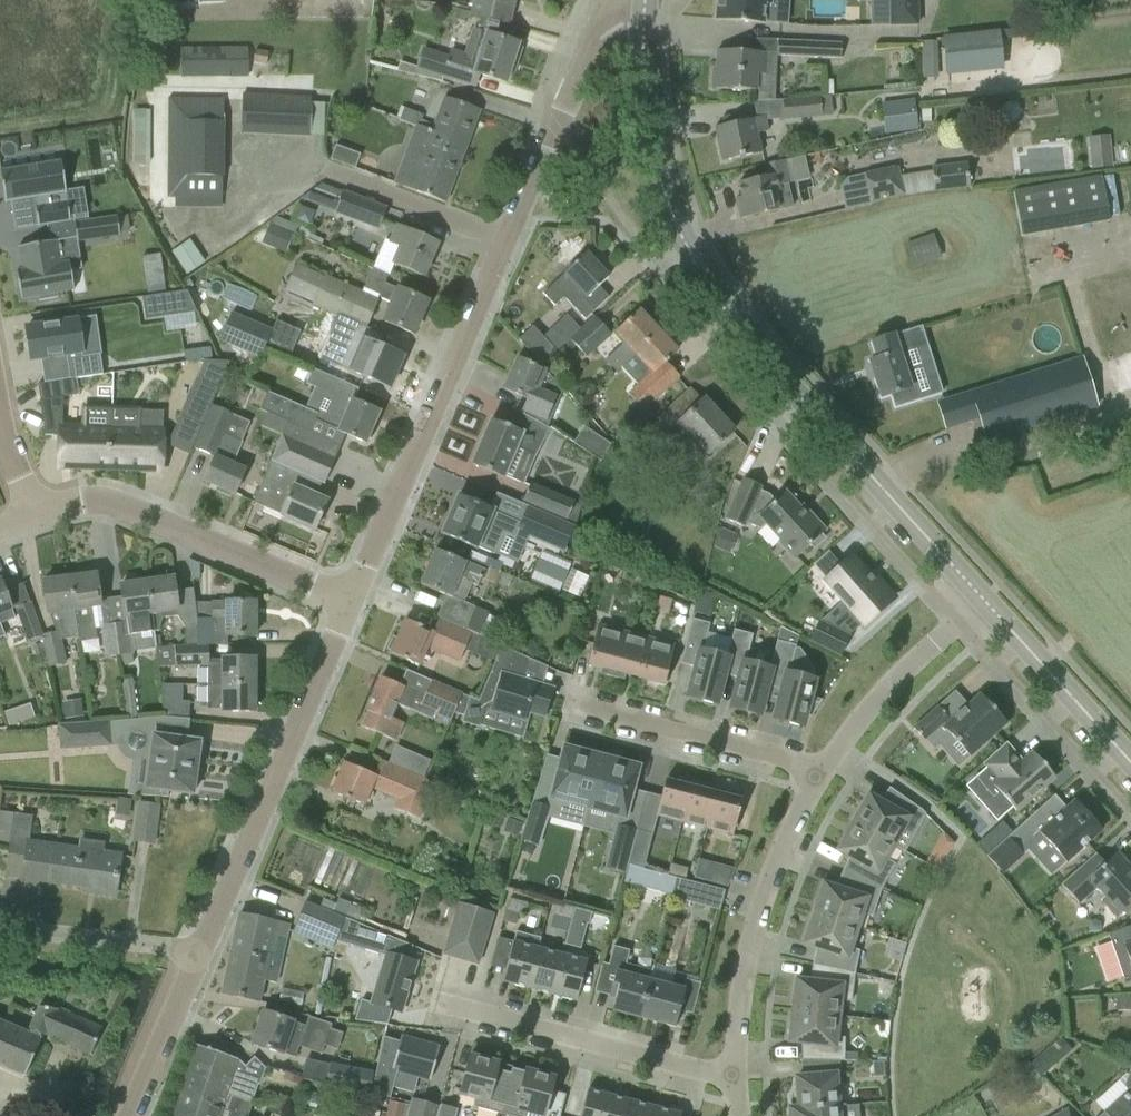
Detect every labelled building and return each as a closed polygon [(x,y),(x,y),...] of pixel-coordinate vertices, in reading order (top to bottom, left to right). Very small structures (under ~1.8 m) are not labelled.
[(471,16),(509,23),(514,0),(475,0),(471,16)] [(764,0),(717,0),(716,19),(762,23),(764,0)] [(890,25),(917,25),(917,0),(890,0),(890,25)] [(944,38),(948,73),(1001,68),(997,32),(944,38)] [(506,83),(513,59),(518,61),(522,49),(517,47),(518,44),(497,37),(486,33),(478,59),(451,50),(449,56),(422,48),(416,67),(475,86),(479,74),(506,83)] [(777,40),(777,53),(777,56),(840,59),(841,43),(777,40)] [(181,48),(181,79),(247,78),(247,49),(181,48)] [(255,50),(253,62),(266,64),(268,53),(255,50)] [(754,91),(755,75),(767,75),(768,53),(717,50),(716,71),(712,71),(712,89),(754,91)] [(242,132),(309,136),(311,99),(243,96),(242,132)] [(782,100),(782,102),(784,120),(832,115),(830,96),(782,100)] [(394,184),(445,203),(479,110),(444,97),(432,129),(416,123),(394,184)] [(176,207),(221,208),(222,100),(168,100),(168,198),(176,199),(176,207)] [(913,101),(884,105),(888,132),(917,128),(913,101)] [(1002,105),(1000,112),(1004,119),(1011,121),(1017,118),(1020,110),(1016,104),(1009,102),(1002,105)] [(599,124),(608,126),(615,121),(615,112),(608,107),(599,109),(596,117),(599,124)] [(714,127),(722,162),(761,153),(757,134),(767,131),(764,117),(737,122),(735,115),(721,119),(723,126),(714,127)] [(1109,142),(1090,144),(1093,168),(1112,166),(1109,142)] [(329,159),(354,168),(360,154),(335,145),(329,159)] [(37,227),(69,222),(60,161),(0,170),(0,177),(4,203),(32,199),(37,227)] [(777,210),(793,207),(788,184),(789,183),(784,161),(766,165),(768,176),(738,183),(742,197),(735,198),(740,219),(777,211),(777,210)] [(969,186),(967,164),(931,168),(934,190),(969,186)] [(865,173),(871,204),(903,196),(897,166),(865,173)] [(1014,191),(1022,235),(1108,221),(1101,177),(1014,191)] [(336,213),(378,229),(386,208),(322,184),(311,191),(340,202),(336,213)] [(74,222),(77,242),(119,236),(117,216),(74,222)] [(268,225),(261,242),(277,249),(285,232),(268,225)] [(385,240),(373,267),(389,273),(393,264),(423,277),(437,244),(398,227),(391,242),(385,240)] [(941,255),(933,234),(905,245),(914,265),(941,255)] [(202,261),(186,238),(168,251),(184,273),(202,261)] [(22,270),(16,271),(21,299),(38,296),(39,301),(57,297),(57,293),(74,290),(70,270),(66,271),(61,240),(18,247),(22,270)] [(159,253),(142,256),(148,293),(165,290),(159,253)] [(543,293),(555,305),(564,297),(575,308),(581,303),(591,313),(608,297),(598,286),(608,277),(585,253),(564,273),(564,274),(543,293)] [(354,322),(354,323),(365,327),(377,300),(296,265),(286,291),(289,293),(288,294),(354,322)] [(389,273),(373,267),(364,289),(378,295),(379,299),(392,304),(385,321),(392,325),(413,334),(427,301),(385,283),(389,273)] [(192,286),(189,279),(183,282),(186,289),(192,286)] [(186,291),(143,297),(146,319),(196,312),(186,291)] [(615,370),(620,366),(658,331),(640,311),(615,333),(625,343),(607,360),(615,370)] [(260,358),(272,331),(231,313),(219,340),(260,358)] [(566,344),(571,350),(577,344),(587,354),(611,334),(595,318),(572,339),(566,344)] [(77,320),(26,328),(31,358),(66,353),(70,379),(102,374),(99,354),(82,357),(77,320)] [(382,335),(365,327),(354,323),(349,334),(360,339),(353,353),(370,361),(364,376),(389,387),(403,357),(378,346),(382,335)] [(923,398),(908,352),(927,345),(921,327),(893,336),(893,334),(871,341),(876,358),(869,360),(881,398),(891,395),(895,407),(923,398)] [(523,344),(538,361),(540,364),(555,351),(537,331),(523,344)] [(658,331),(620,366),(638,385),(629,394),(645,410),(663,394),(679,378),(665,364),(668,361),(667,360),(677,351),(658,331)] [(210,347),(184,351),(186,362),(211,358),(210,347)] [(517,358),(503,389),(524,398),(529,400),(527,404),(547,413),(552,400),(535,393),(545,371),(545,370),(537,367),(517,358)] [(1096,406),(1082,358),(1032,373),(1034,380),(1007,388),(1010,396),(993,402),(990,393),(973,398),(986,440),(1096,406)] [(95,403),(154,394),(150,368),(91,377),(95,403)] [(312,369),(306,383),(333,395),(321,423),(345,434),(365,443),(367,439),(371,438),(374,430),(372,427),(379,412),(352,401),(358,388),(312,369)] [(198,375),(179,416),(202,426),(211,405),(220,385),(198,375)] [(654,422),(671,440),(683,428),(708,455),(733,431),(703,399),(701,401),(690,389),(654,422)] [(269,391),(261,409),(287,421),(270,460),(299,473),(311,446),(316,434),(310,432),(315,421),(319,413),(306,408),(269,391)] [(63,398),(39,402),(45,435),(57,436),(57,467),(110,469),(111,409),(84,408),(83,427),(62,427),(63,398)] [(225,435),(234,415),(211,405),(202,426),(193,448),(214,457),(204,481),(234,494),(244,470),(232,465),(242,442),(225,435)] [(111,409),(110,469),(162,471),(163,430),(162,430),(137,429),(138,410),(111,409)] [(471,464),(503,478),(516,448),(524,451),(527,443),(539,448),(550,429),(518,411),(509,427),(490,419),(471,464)] [(611,443),(584,426),(573,442),(601,459),(611,443)] [(299,473),(270,460),(261,482),(253,500),(252,502),(268,509),(268,508),(267,507),(271,497),(286,503),(281,515),(315,529),(327,501),(293,486),(299,473)] [(769,494),(760,490),(761,486),(743,478),(725,519),(744,527),(745,523),(760,529),(766,524),(797,557),(811,544),(814,548),(824,538),(821,535),(825,531),(810,514),(807,516),(784,491),(774,501),(769,494)] [(522,501),(567,520),(574,503),(530,484),(522,501)] [(574,526),(526,506),(519,523),(492,511),(493,510),(458,495),(455,501),(458,502),(455,511),(452,510),(441,534),(476,549),(477,547),(494,554),(503,533),(515,538),(518,531),(564,551),(574,526)] [(714,547),(729,554),(736,537),(721,531),(714,547)] [(435,549),(420,584),(446,595),(436,617),(457,625),(480,635),(490,612),(465,602),(472,583),(478,586),(485,570),(455,558),(435,549)] [(468,557),(484,564),(484,565),(499,572),(502,564),(471,551),(468,557)] [(852,557),(842,566),(832,556),(818,569),(827,579),(825,581),(849,608),(828,627),(819,622),(810,640),(840,655),(849,637),(848,636),(863,623),(864,624),(871,618),(872,618),(872,617),(875,614),(875,615),(876,614),(879,611),(880,610),(883,607),(884,607),(883,606),(894,597),(878,580),(875,583),(873,580),(874,580),(873,579),(872,580),(869,576),(870,575),(869,574),(868,575),(852,557)] [(619,584),(633,590),(638,579),(624,573),(619,584)] [(96,574),(70,577),(78,640),(95,638),(94,629),(101,627),(106,658),(119,656),(114,624),(103,625),(96,574)] [(48,613),(62,611),(66,638),(77,637),(77,640),(78,640),(70,577),(43,581),(48,613)] [(126,580),(127,584),(120,585),(125,622),(128,622),(130,635),(154,632),(147,581),(140,582),(140,578),(126,580)] [(173,578),(147,581),(154,632),(159,631),(163,617),(178,615),(185,627),(197,625),(197,619),(195,602),(193,588),(175,591),(173,578)] [(11,609),(0,579),(0,613),(11,609)] [(638,579),(633,590),(647,596),(652,585),(638,579)] [(700,592),(698,603),(710,605),(712,595),(700,592)] [(655,612),(667,615),(671,600),(659,597),(655,612)] [(29,641),(42,636),(30,602),(16,607),(29,641)] [(197,619),(197,625),(200,647),(208,647),(208,646),(225,646),(225,636),(255,636),(255,602),(226,602),(211,602),(212,615),(197,619)] [(393,637),(388,649),(392,651),(390,653),(411,662),(419,666),(427,648),(459,661),(464,649),(471,634),(459,628),(438,619),(433,632),(405,620),(397,639),(393,637)] [(715,704),(723,675),(726,657),(702,651),(709,623),(692,619),(680,663),(695,667),(688,697),(715,704)] [(125,622),(114,624),(119,656),(133,654),(130,635),(128,622),(125,622)] [(612,677),(624,632),(598,625),(588,665),(603,669),(601,673),(606,675),(612,677)] [(759,715),(766,686),(769,669),(745,663),(752,634),(733,630),(726,657),(723,675),(738,679),(731,708),(759,715)] [(640,678),(650,639),(624,632),(612,677),(618,678),(623,679),(624,674),(640,678)] [(57,633),(42,636),(49,666),(65,663),(61,643),(60,639),(57,633)] [(675,658),(677,652),(673,651),(674,645),(650,639),(640,678),(664,685),(670,662),(673,663),(674,658),(675,658)] [(769,669),(766,686),(781,690),(774,719),(802,726),(805,714),(811,716),(820,703),(808,700),(814,680),(788,674),(795,646),(776,641),(769,669)] [(208,665),(208,647),(200,647),(182,647),(182,645),(155,648),(159,665),(208,665)] [(461,722),(479,728),(486,707),(490,709),(490,710),(525,720),(527,711),(545,717),(553,689),(521,680),(528,658),(501,646),(478,701),(469,697),(461,722)] [(208,670),(208,685),(255,685),(255,658),(223,658),(223,670),(208,670)] [(368,712),(361,727),(382,735),(383,736),(383,735),(391,717),(396,704),(409,709),(416,692),(403,687),(401,686),(380,677),(366,711),(368,712)] [(122,680),(126,720),(137,719),(133,679),(122,680)] [(435,715),(450,720),(461,694),(430,681),(421,702),(437,708),(435,715)] [(164,717),(166,717),(187,720),(189,701),(182,701),(182,685),(162,684),(164,717)] [(255,685),(208,685),(208,709),(223,709),(223,711),(255,711),(255,685)] [(913,728),(924,740),(925,740),(934,750),(945,740),(952,747),(956,743),(969,757),(1007,723),(980,694),(954,717),(951,714),(947,717),(938,706),(913,728)] [(81,698),(63,701),(66,718),(84,715),(81,698)] [(29,703),(4,711),(8,725),(33,717),(29,703)] [(59,726),(61,748),(110,745),(108,722),(59,726)] [(136,795),(167,797),(168,791),(192,794),(195,774),(197,762),(200,741),(153,735),(150,755),(148,767),(149,767),(146,785),(141,784),(142,777),(130,776),(129,785),(137,786),(136,795)] [(987,768),(967,786),(996,819),(1011,806),(1016,811),(1054,777),(1032,753),(1022,762),(1005,743),(983,763),(987,768)] [(587,808),(601,757),(597,756),(598,752),(584,748),(583,752),(563,747),(550,799),(587,808)] [(625,818),(638,767),(618,761),(619,757),(605,754),(604,758),(601,757),(587,808),(625,818)] [(344,762),(331,792),(364,806),(371,789),(399,801),(396,810),(418,818),(433,783),(380,761),(374,775),(344,762)] [(655,815),(681,822),(692,780),(686,779),(686,780),(681,778),(680,783),(665,779),(655,815)] [(681,822),(707,829),(717,787),(692,780),(681,822)] [(717,787),(707,829),(732,835),(741,799),(726,795),(728,791),(723,789),(717,787)] [(860,814),(855,824),(893,845),(903,827),(915,833),(925,814),(921,810),(889,787),(880,801),(868,795),(858,812),(860,814)] [(118,798),(116,810),(129,812),(131,800),(118,798)] [(1040,834),(1066,862),(1102,830),(1075,800),(1048,824),(1036,811),(1011,834),(1024,848),(1040,834)] [(536,846),(548,808),(532,802),(519,840),(536,846)] [(134,841),(153,843),(158,806),(139,803),(134,841)] [(11,827),(30,830),(32,817),(13,814),(11,827)] [(508,818),(504,830),(517,835),(521,823),(508,818)] [(849,856),(842,872),(881,889),(895,864),(886,859),(893,845),(855,824),(849,834),(847,832),(837,850),(849,856)] [(627,865),(636,830),(618,826),(606,868),(625,873),(627,865)] [(643,869),(652,835),(636,830),(627,865),(643,869)] [(1011,834),(989,853),(1002,868),(1024,848),(1011,834)] [(95,892),(114,895),(119,855),(102,853),(103,843),(80,839),(79,850),(28,843),(23,882),(48,886),(48,881),(95,888),(95,892)] [(934,849),(925,862),(938,870),(946,856),(934,849)] [(1117,918),(1130,905),(1130,875),(1126,869),(1129,866),(1116,852),(1104,863),(1095,853),(1061,884),(1078,903),(1095,887),(1105,898),(1102,901),(1117,918)] [(667,875),(684,879),(686,869),(670,865),(667,875)] [(695,877),(707,880),(710,868),(698,865),(695,877)] [(631,880),(653,886),(656,873),(635,868),(631,880)] [(819,903),(815,914),(857,928),(862,913),(872,916),(880,890),(881,889),(842,872),(835,887),(822,883),(816,903),(819,903)] [(670,898),(671,898),(697,905),(703,885),(675,878),(670,898)] [(506,910),(524,914),(527,903),(509,898),(506,910)] [(305,901),(292,932),(331,948),(335,940),(344,917),(332,912),(305,901)] [(443,954),(477,964),(493,913),(459,903),(443,954)] [(553,915),(571,919),(574,908),(556,903),(553,915)] [(574,908),(571,919),(588,924),(591,913),(574,908)] [(286,937),(289,924),(239,913),(221,994),(258,1002),(263,980),(276,983),(281,961),(268,958),(273,934),(286,937)] [(816,947),(812,964),(854,973),(859,950),(851,948),(857,928),(815,914),(812,925),(809,924),(803,943),(816,947)] [(344,917),(335,940),(386,956),(371,1003),(401,1012),(407,992),(410,982),(416,962),(408,960),(412,946),(344,917)] [(1130,976),(1130,925),(1108,934),(1124,979),(1130,976)] [(502,981),(527,988),(538,947),(513,941),(502,981)] [(611,1011),(643,1019),(653,981),(650,980),(651,976),(634,971),(636,966),(626,964),(629,950),(613,946),(608,966),(616,969),(609,997),(615,999),(611,1011)] [(527,988),(551,994),(562,954),(538,947),(527,988)] [(562,954),(551,994),(576,1001),(587,960),(562,954)] [(796,1000),(795,1011),(838,1016),(840,999),(851,1000),(854,973),(812,964),(809,980),(795,979),(793,999),(796,1000)] [(653,981),(643,1019),(675,1027),(679,1010),(692,1014),(700,983),(686,979),(683,989),(653,981)] [(1130,993),(1117,995),(1119,1010),(1130,1009),(1130,996),(1130,993)] [(24,1077),(43,1034),(91,1054),(102,1028),(58,1009),(38,1006),(27,1033),(0,1021),(0,1067),(24,1077)] [(294,1023),(294,1021),(263,1011),(252,1044),(284,1054),(294,1057),(298,1046),(322,1054),(324,1046),(326,1046),(331,1031),(309,1022),(307,1027),(294,1023)] [(802,1043),(801,1060),(838,1061),(844,1060),(844,1053),(844,1037),(836,1036),(838,1016),(795,1011),(793,1022),(790,1021),(788,1042),(802,1043)] [(368,1091),(368,1092),(389,1098),(397,1071),(430,1080),(439,1047),(400,1037),(399,1041),(383,1037),(373,1072),(368,1091)] [(1030,1063),(1040,1074),(1071,1050),(1062,1038),(1030,1063)] [(253,1106),(255,1102),(239,1097),(248,1068),(238,1059),(210,1049),(210,1048),(207,1047),(207,1048),(195,1044),(171,1115),(250,1115),(253,1106)] [(473,1106),(499,1113),(510,1074),(497,1070),(499,1063),(469,1055),(459,1094),(475,1098),(473,1106)] [(790,1098),(791,1108),(791,1109),(842,1105),(838,1061),(801,1060),(801,1061),(808,1061),(809,1077),(796,1078),(797,1090),(794,1092),(791,1094),(790,1098)] [(325,1085),(366,1093),(367,1091),(368,1091),(373,1072),(330,1063),(325,1085)] [(1027,1063),(1017,1072),(1034,1090),(1044,1081),(1027,1063)] [(499,1113),(509,1115),(527,1115),(528,1112),(542,1115),(544,1115),(554,1078),(524,1070),(522,1077),(510,1074),(499,1113)] [(1103,1113),(1106,1115),(1130,1115),(1130,1087),(1103,1113)] [(611,1095),(588,1089),(580,1115),(605,1115),(611,1095)] [(634,1101),(611,1095),(605,1115),(630,1115),(634,1101)] [(409,1105),(406,1115),(437,1115),(440,1106),(411,1098),(409,1105)] [(657,1107),(634,1101),(630,1115),(655,1115),(657,1107)] [(440,1106),(437,1115),(455,1115),(457,1109),(440,1104),(440,1106)] [(791,1108),(789,1108),(790,1115),(859,1115),(857,1104),(842,1105),(791,1109),(791,1108)] [(655,1115),(680,1115),(681,1113),(657,1107),(655,1115)]
